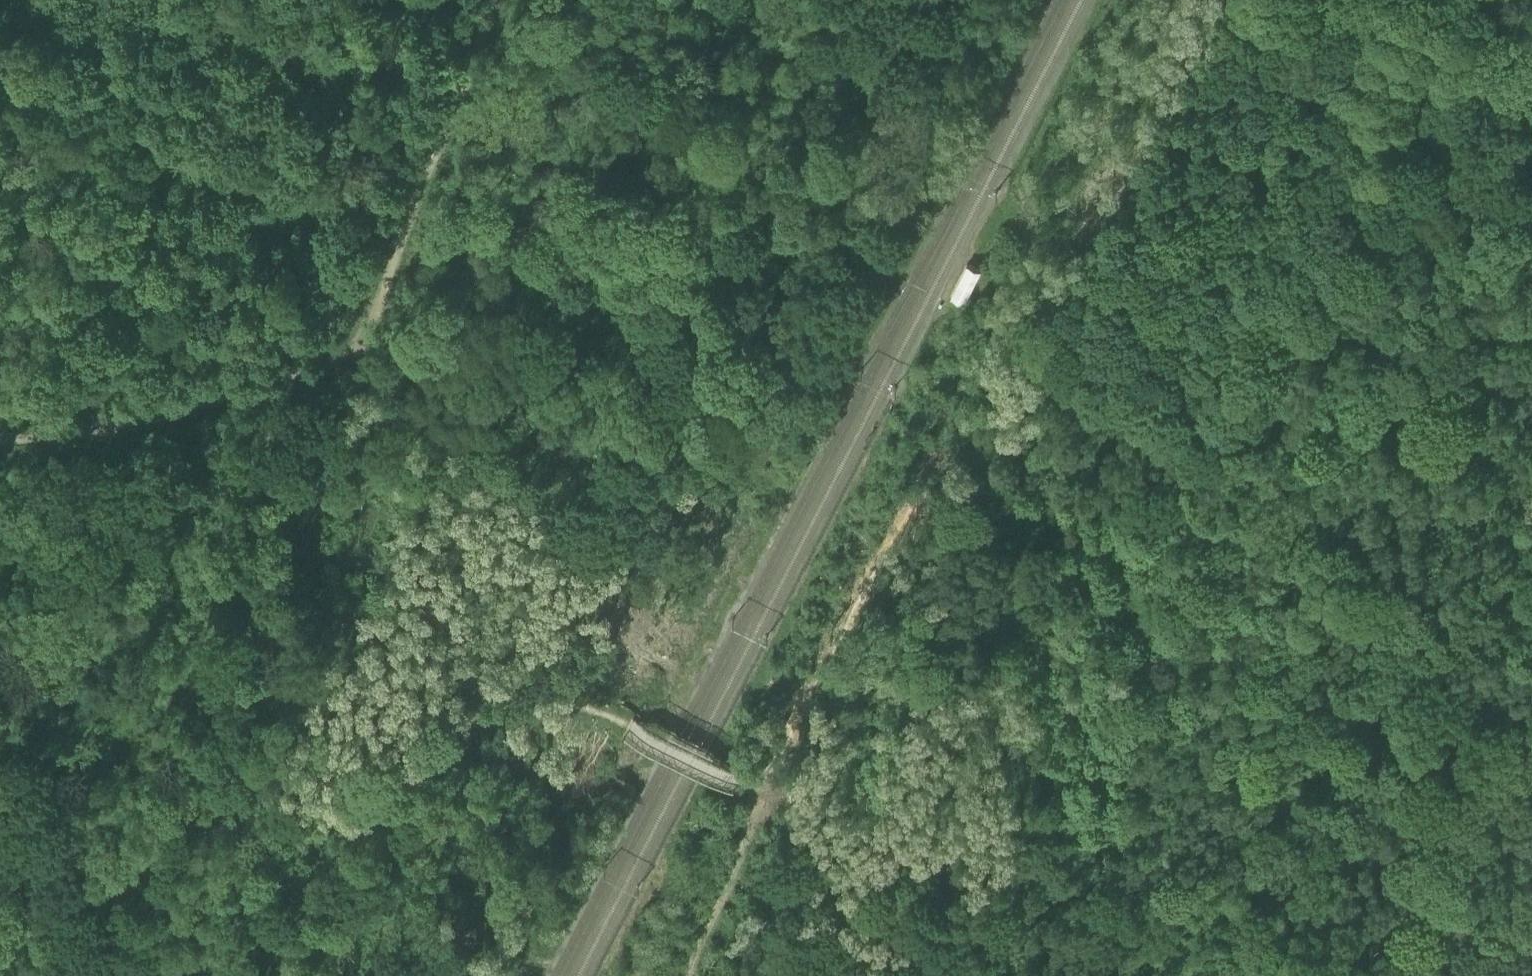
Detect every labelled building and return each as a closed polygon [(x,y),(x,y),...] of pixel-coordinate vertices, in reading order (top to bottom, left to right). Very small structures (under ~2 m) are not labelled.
[(961,300),(977,270),(961,262),(946,292),(961,300)]
